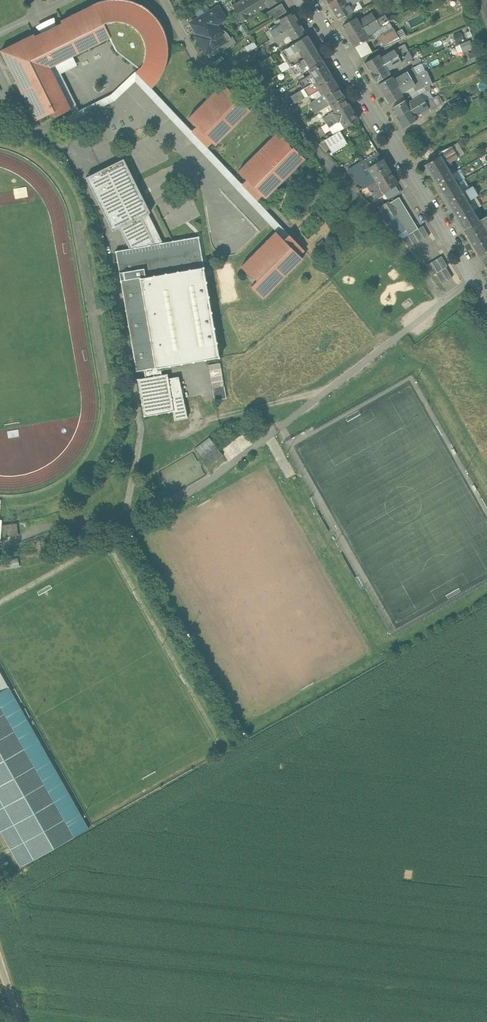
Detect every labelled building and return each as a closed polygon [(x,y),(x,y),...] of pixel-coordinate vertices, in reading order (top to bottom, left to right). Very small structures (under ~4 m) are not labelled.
[(129,0),(104,0),(95,3),(61,20),(62,23),(49,29),(36,36),(34,33),(1,50),(35,120),(53,111),(55,116),(71,108),(50,66),(65,59),(110,37),(116,50),(139,68),(137,70),(136,71),(142,77),(151,87),(157,81),(163,71),(167,59),(168,46),(165,34),(160,23),(152,13),(142,5),(131,0),(129,0)] [(234,6),(242,20),(268,4),(266,0),(243,0),(234,6)] [(331,7),(338,19),(353,12),(349,5),(355,2),(356,4),(360,2),(359,0),(343,0),(331,7)] [(281,3),(266,12),(271,21),(287,12),(281,3)] [(218,6),(191,22),(198,33),(195,35),(206,53),(217,46),(231,38),(231,37),(230,35),(228,33),(226,32),(224,30),(222,29),(220,30),(216,24),(225,18),(218,6)] [(293,11),(280,19),(283,24),(277,27),(281,33),(286,29),(299,21),(293,11)] [(357,17),(342,25),(349,36),(376,19),(372,12),(359,20),(357,17)] [(349,36),(355,46),(365,40),(367,42),(378,35),(393,27),(385,14),(376,19),(349,36)] [(299,21),(286,29),(292,40),(305,32),(299,21)] [(276,25),(269,28),(274,37),(281,33),(277,27),(276,25)] [(393,27),(378,35),(385,46),(400,39),(393,27)] [(281,33),(274,37),(277,43),(284,39),(281,33)] [(308,35),(281,51),(291,67),(317,51),(308,35)] [(231,37),(231,38),(217,46),(220,52),(236,42),(233,36),(231,37)] [(471,39),(460,43),(463,51),(474,47),(471,39)] [(400,46),(394,49),(398,56),(404,53),(400,46)] [(379,55),(365,63),(370,72),(398,56),(394,49),(381,57),(379,55)] [(317,51),(291,67),(294,73),(305,66),(307,69),(310,68),(323,60),(317,51)] [(404,53),(398,56),(402,62),(405,60),(406,62),(412,59),(408,51),(404,53)] [(271,55),(259,63),(262,68),(274,60),(271,55)] [(398,56),(370,72),(376,81),(390,73),(388,70),(402,62),(398,56)] [(323,60),(310,68),(313,73),(299,81),(304,88),(330,72),(323,60)] [(414,67),(407,71),(411,78),(418,74),(414,67)] [(407,71),(393,79),(392,76),(378,85),(384,94),(411,78),(407,71)] [(330,72),(304,88),(308,95),(320,88),(324,94),(338,86),(330,72)] [(418,74),(411,78),(415,84),(412,87),(415,91),(419,89),(425,86),(420,73),(418,74)] [(384,94),(389,104),(403,95),(401,93),(412,87),(415,84),(411,78),(384,94)] [(223,82),(188,118),(196,126),(192,130),(199,138),(207,146),(212,141),(215,144),(250,109),(238,97),(240,95),(229,84),(227,86),(223,82)] [(338,86),(324,94),(327,99),(320,103),(319,103),(322,108),(344,95),(338,86)] [(302,89),(290,96),(295,103),(306,97),(302,89)] [(408,103),(406,100),(392,108),(398,117),(425,101),(421,94),(408,103)] [(322,108),(319,110),(326,123),(351,107),(344,95),(322,108)] [(436,107),(431,98),(428,100),(425,101),(429,107),(429,108),(430,111),(436,107)] [(318,101),(312,104),(317,112),(319,110),(322,108),(319,103),(320,103),(318,101)] [(425,101),(398,117),(403,127),(417,119),(415,116),(421,112),(429,108),(429,107),(425,101)] [(351,107),(326,123),(329,127),(340,120),(344,127),(359,119),(351,107)] [(340,130),(324,139),(332,152),(348,143),(340,130)] [(278,131),(238,171),(247,179),(242,184),(249,191),(257,200),(262,194),(265,197),(305,158),(293,146),(295,144),(283,132),(281,134),(278,131)] [(439,155),(425,164),(431,173),(448,163),(457,158),(450,146),(438,152),(439,155)] [(379,152),(359,164),(368,178),(373,175),(369,167),(383,159),(379,152)] [(124,158),(86,176),(112,231),(119,228),(149,213),(151,212),(124,158)] [(383,159),(369,167),(373,175),(368,178),(359,164),(348,170),(356,183),(360,180),(362,183),(364,187),(367,186),(390,171),(383,159)] [(448,163),(431,173),(436,182),(451,174),(447,167),(449,166),(448,163)] [(390,171),(367,186),(374,198),(398,183),(390,171)] [(451,174),(436,182),(442,192),(458,182),(457,179),(455,180),(451,174)] [(458,182),(442,192),(448,201),(462,192),(458,186),(460,184),(458,182)] [(462,192),(448,201),(453,210),(470,200),(478,195),(473,186),(462,192)] [(399,197),(390,202),(393,208),(402,202),(399,197)] [(390,202),(389,200),(383,204),(391,217),(397,213),(396,213),(393,208),(390,202)] [(470,200),(453,210),(458,219),(473,211),(469,204),(471,203),(470,200)] [(402,202),(393,208),(396,213),(405,207),(402,202)] [(391,217),(383,204),(377,207),(386,220),(391,217)] [(405,207),(396,213),(397,213),(399,218),(409,212),(405,207)] [(473,211),(458,219),(464,228),(480,218),(479,216),(477,217),(473,211)] [(409,212),(399,218),(402,223),(412,217),(409,212)] [(199,236),(163,242),(149,213),(119,228),(130,248),(115,250),(136,371),(144,370),(160,367),(161,369),(179,366),(178,364),(220,357),(199,236)] [(399,218),(397,213),(391,217),(386,220),(398,235),(406,229),(406,228),(402,223),(399,218)] [(464,228),(469,237),(486,227),(486,214),(480,218),(464,228)] [(412,217),(402,223),(406,228),(415,223),(412,217)] [(415,223),(406,228),(406,229),(409,234),(413,231),(418,228),(415,223)] [(423,225),(418,228),(424,238),(429,235),(423,225)] [(469,237),(474,246),(486,238),(486,227),(469,237)] [(424,238),(418,228),(413,231),(419,241),(424,238)] [(276,231),(241,266),(244,269),(242,271),(254,283),(251,286),(263,297),(303,258),(300,255),(304,250),(289,234),(285,238),(284,239),(276,231)] [(419,241),(413,231),(409,234),(408,234),(414,244),(419,241)] [(408,234),(403,237),(409,247),(414,244),(408,234)] [(474,246),(480,255),(486,251),(486,238),(474,246)] [(442,255),(437,258),(443,269),(446,267),(448,266),(442,255)] [(443,269),(437,258),(431,261),(438,272),(441,270),(443,269)] [(438,272),(431,261),(426,264),(433,275),(436,273),(438,272)] [(443,269),(441,270),(447,280),(452,277),(446,267),(443,269)] [(438,272),(436,273),(442,283),(447,280),(441,270),(438,272)] [(209,364),(213,388),(224,386),(220,362),(209,364)] [(168,373),(162,374),(161,369),(160,367),(144,370),(145,376),(137,378),(144,416),(173,411),(175,419),(188,417),(179,376),(168,378),(168,373)] [(213,388),(215,400),(226,398),(224,386),(213,388)] [(211,435),(196,446),(209,465),(224,454),(211,435)] [(17,522),(2,524),(4,537),(19,535),(17,522)] [(21,866),(88,828),(9,687),(9,686),(0,671),(0,830),(21,866)]
